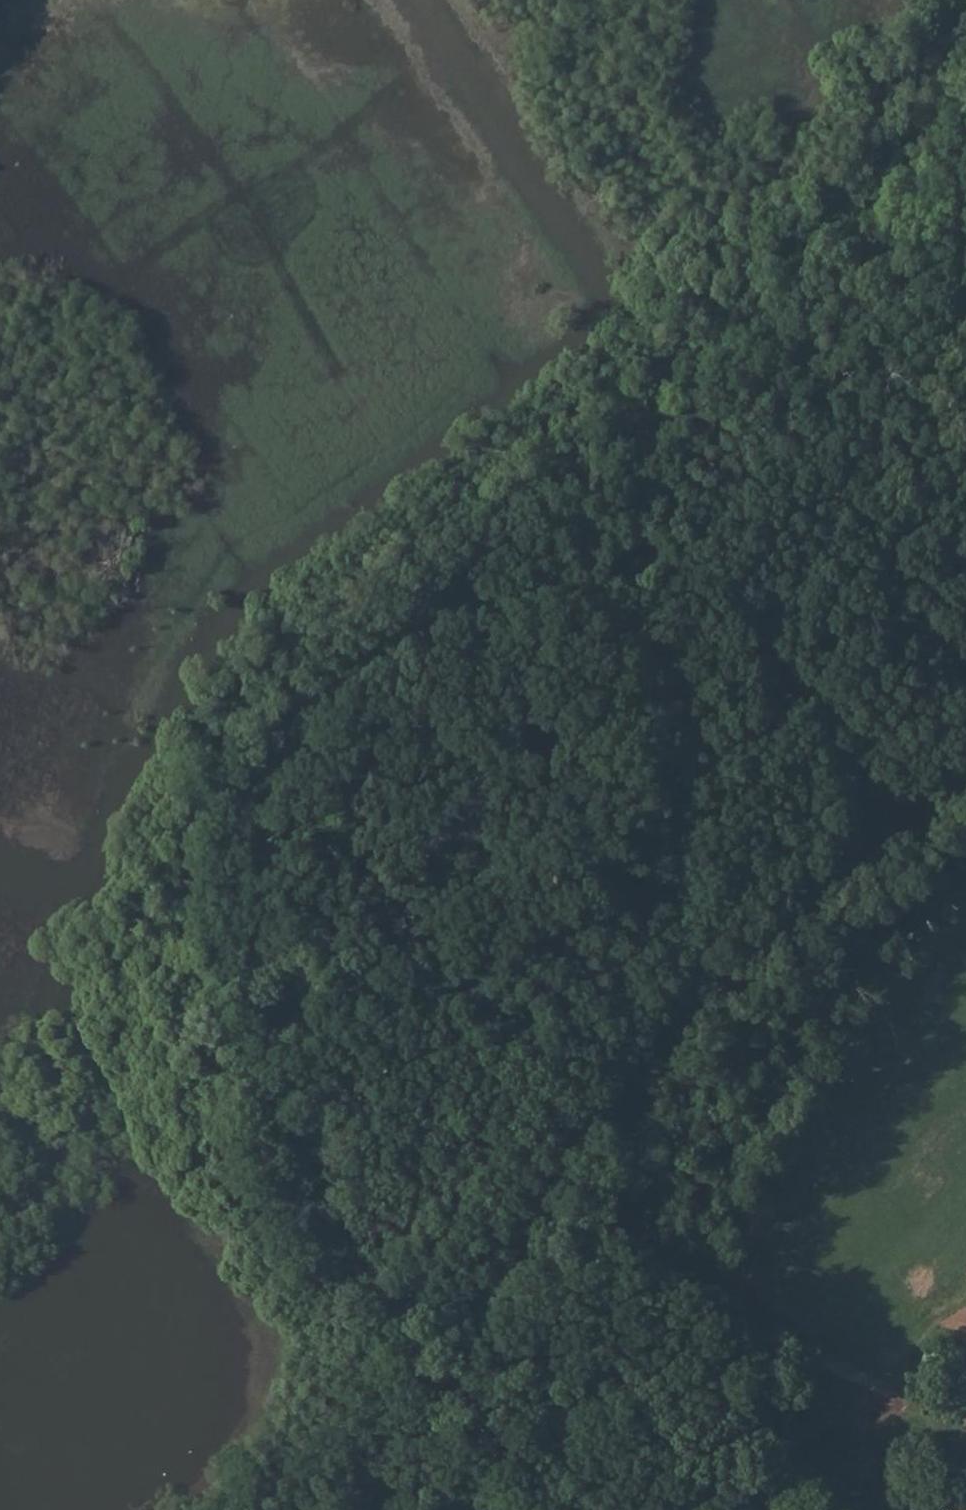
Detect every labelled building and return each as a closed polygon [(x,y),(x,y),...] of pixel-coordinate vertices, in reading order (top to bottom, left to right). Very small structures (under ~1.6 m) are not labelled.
[(965,1320),(965,1306),(947,1318),(953,1328),(965,1320)] [(963,1354),(965,1352),(965,1320),(953,1328),(947,1318),(943,1320),(963,1354)]
